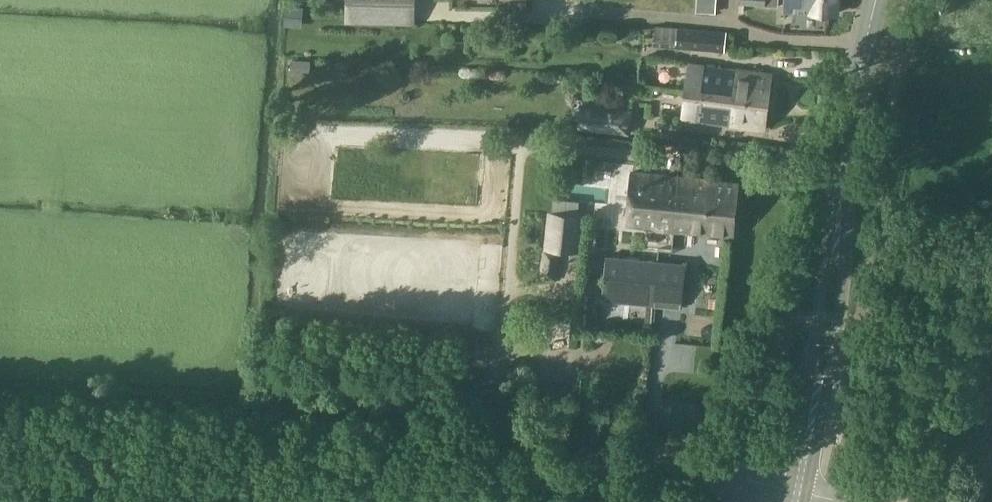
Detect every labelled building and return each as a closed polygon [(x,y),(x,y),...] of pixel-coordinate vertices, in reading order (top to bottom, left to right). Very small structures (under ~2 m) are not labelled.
[(348,20),(414,21),(414,0),(348,0),(348,20)] [(785,9),(808,11),(838,14),(839,0),(786,0),(785,9)] [(676,46),(677,28),(656,27),(654,45),(676,46)] [(677,28),(676,46),(724,50),(726,32),(677,28)] [(290,72),(299,73),(310,74),(311,61),(300,60),(291,60),(290,72)] [(689,63),(685,91),(734,97),(735,93),(747,95),(745,109),(767,111),(772,74),(689,63)] [(735,93),(734,97),(685,91),(682,119),(765,129),(767,111),(745,109),(747,95),(735,93)] [(578,129),(630,135),(633,109),(581,103),(578,129)] [(677,229),(681,189),(677,189),(678,176),(632,171),(627,224),(677,229)] [(678,176),(677,189),(681,189),(677,229),(734,234),(739,182),(678,176)] [(552,213),(548,246),(575,249),(579,216),(552,213)] [(545,250),(542,277),(555,278),(558,251),(545,250)] [(606,256),(602,300),(653,305),(657,261),(606,256)] [(657,261),(653,305),(682,308),(686,264),(657,261)] [(678,416),(692,417),(694,418),(698,418),(700,417),(702,415),(704,412),(706,412),(706,410),(706,409),(706,408),(705,406),(705,405),(703,404),(702,403),(700,402),(699,401),(697,401),(697,403),(695,403),(694,404),(678,403),(678,416)]
